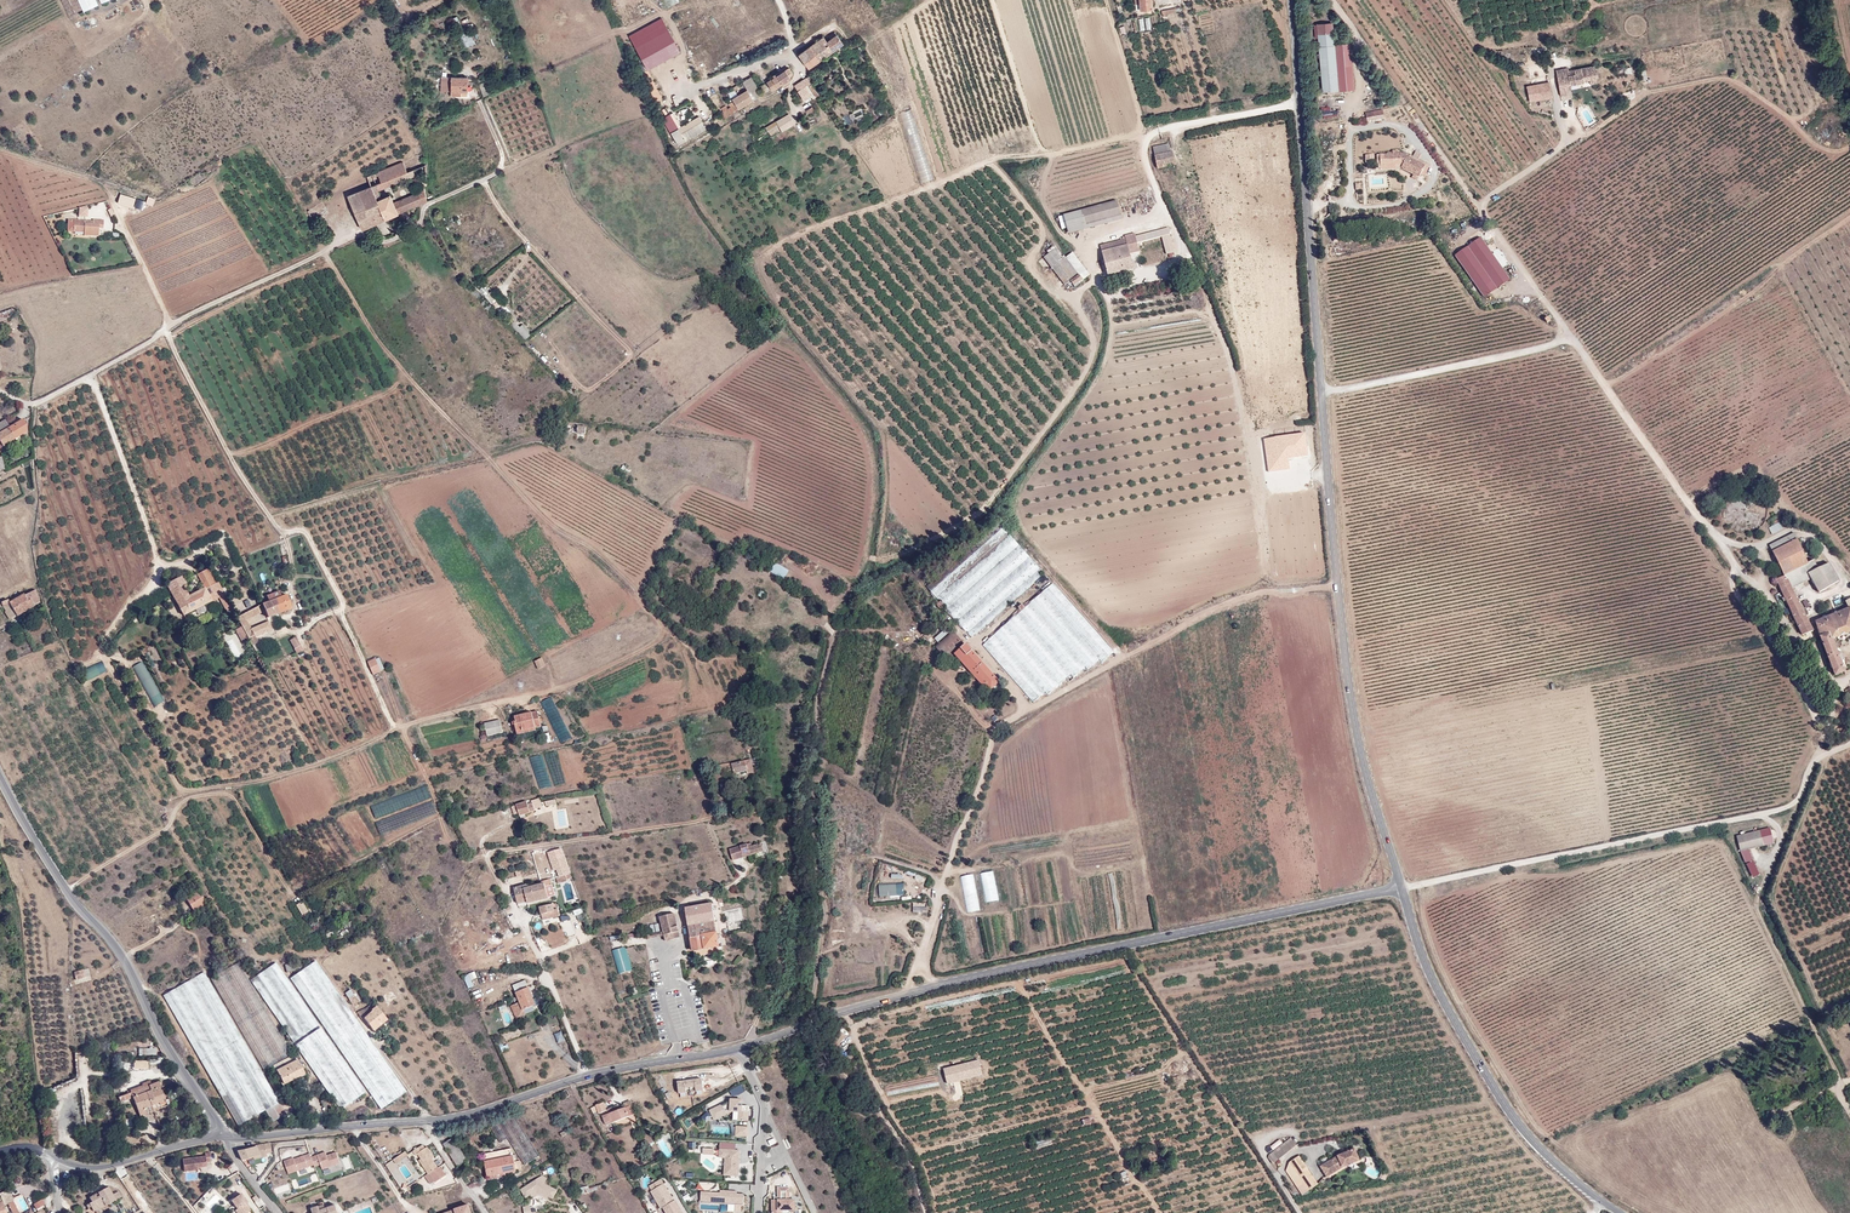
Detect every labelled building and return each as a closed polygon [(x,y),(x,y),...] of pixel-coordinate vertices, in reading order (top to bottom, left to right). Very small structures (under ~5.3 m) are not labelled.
[(99,6),(97,0),(79,0),(84,12),(99,6)] [(1140,4),(1141,10),(1152,9),(1151,0),(1140,0),(1140,4)] [(1317,25),(1318,34),(1320,34),(1326,34),(1333,33),(1332,23),(1317,25)] [(680,52),(669,30),(636,48),(648,69),(680,52)] [(1333,33),(1326,34),(1320,34),(1318,34),(1323,92),(1334,91),(1338,90),(1335,50),(1334,46),(1333,33)] [(476,44),(473,36),(468,38),(466,34),(462,35),(467,47),(476,44)] [(810,47),(820,60),(843,43),(837,34),(827,42),(824,37),(810,47)] [(1338,90),(1341,90),(1351,89),(1348,45),(1341,45),(1341,50),(1335,50),(1338,90)] [(805,50),(799,55),(809,68),(820,60),(810,47),(805,50)] [(216,65),(211,60),(201,69),(205,74),(216,65)] [(1595,66),(1574,70),(1575,75),(1557,77),(1559,87),(1585,83),(1585,82),(1590,81),(1591,85),(1598,84),(1597,79),(1599,79),(1598,71),(1596,71),(1595,66)] [(791,78),(785,70),(767,83),(772,90),(791,78)] [(451,92),(451,77),(441,76),(440,91),(451,92)] [(468,77),(451,77),(451,92),(456,92),(456,96),(461,96),(461,92),(467,92),(468,77)] [(807,88),(812,85),(810,82),(807,77),(799,82),(794,85),(804,100),(805,99),(810,97),(812,96),(807,88)] [(750,94),(759,90),(754,78),(744,82),(750,94)] [(484,97),(489,94),(485,82),(479,85),(484,97)] [(1550,87),(1543,84),(1536,85),(1538,101),(1552,98),(1550,87)] [(737,96),(739,98),(743,106),(753,100),(747,90),(737,96)] [(743,106),(739,98),(729,104),(731,107),(728,109),(725,105),(721,108),(723,111),(719,113),(723,119),(743,106)] [(1373,120),(1384,119),(1383,111),(1371,112),(1373,120)] [(679,147),(708,131),(701,117),(689,123),(684,113),(674,118),(681,130),(672,134),(679,147)] [(782,130),(783,132),(796,125),(790,114),(766,127),(771,135),(782,130)] [(670,134),(679,130),(673,115),(663,119),(670,134)] [(1153,147),(1155,156),(1171,153),(1169,143),(1153,147)] [(1171,153),(1155,156),(1158,168),(1175,165),(1172,152),(1171,153)] [(1402,168),(1414,174),(1419,177),(1420,175),(1425,166),(1407,156),(1406,154),(1398,154),(1398,152),(1392,152),(1392,154),(1380,154),(1380,165),(1403,165),(1402,168)] [(1408,153),(1407,156),(1425,166),(1426,163),(1408,153)] [(407,172),(403,161),(367,177),(371,187),(372,186),(376,185),(407,172)] [(1426,163),(1425,166),(1420,175),(1423,176),(1429,165),(1426,163)] [(372,186),(377,200),(378,200),(382,198),(379,191),(415,175),(413,170),(407,172),(376,185),(372,186)] [(372,186),(371,187),(348,195),(354,210),(377,200),(372,186)] [(378,200),(386,219),(423,203),(427,201),(424,189),(394,202),(391,194),(382,198),(378,200)] [(135,209),(137,198),(122,194),(119,205),(135,209)] [(149,197),(148,204),(155,206),(156,199),(149,197)] [(1069,233),(1122,218),(1117,199),(1063,214),(1069,233)] [(144,209),(145,201),(137,200),(136,208),(144,209)] [(354,210),(363,229),(386,219),(378,200),(377,200),(354,210)] [(87,224),(87,221),(74,220),(73,232),(84,233),(84,236),(98,237),(99,228),(103,228),(103,220),(92,220),(93,221),(93,224),(87,224)] [(1125,235),(1125,236),(1122,237),(1122,238),(1120,238),(1120,240),(1100,245),(1108,275),(1133,268),(1129,253),(1138,251),(1136,243),(1162,236),(1167,254),(1169,253),(1170,258),(1174,257),(1173,255),(1175,254),(1174,252),(1175,252),(1169,226),(1136,235),(1135,233),(1125,235)] [(1510,279),(1480,237),(1455,254),(1484,297),(1510,279)] [(1062,257),(1055,248),(1044,257),(1065,285),(1071,281),(1077,276),(1072,270),(1062,257)] [(1082,271),(1083,272),(1085,270),(1070,251),(1067,253),(1082,271)] [(1079,275),(1083,272),(1082,271),(1067,253),(1064,256),(1079,275)] [(1077,276),(1079,275),(1064,256),(1062,257),(1072,270),(1077,276)] [(1189,260),(1188,260),(1183,263),(1186,270),(1192,268),(1189,260)] [(1081,281),(1077,276),(1071,281),(1074,286),(1081,281)] [(27,432),(26,425),(22,419),(9,427),(5,420),(0,423),(0,448),(27,432)] [(1288,457),(1307,455),(1305,434),(1263,438),(1267,472),(1289,469),(1288,457)] [(940,602),(943,606),(971,638),(1044,573),(999,522),(926,586),(940,602)] [(1770,530),(1772,535),(1783,530),(1780,525),(1770,530)] [(1807,571),(1811,579),(1819,593),(1839,581),(1829,563),(1818,568),(1814,560),(1808,563),(1797,539),(1794,534),(1770,546),(1784,576),(1777,579),(1803,635),(1813,630),(1811,626),(1792,588),(1788,580),(1807,571)] [(188,569),(186,559),(173,562),(176,572),(188,569)] [(772,573),(786,581),(791,572),(777,564),(772,573)] [(182,576),(166,584),(184,615),(212,601),(208,595),(216,591),(221,588),(210,568),(197,575),(199,579),(191,583),(196,592),(189,597),(182,587),(186,585),(182,576)] [(1792,588),(1811,579),(1807,571),(1788,580),(1792,588)] [(1053,583),(1026,607),(1021,611),(983,645),(1033,702),(1045,691),(1047,694),(1071,674),(1073,676),(1085,666),(1088,669),(1099,659),(1102,661),(1114,651),(1053,583)] [(219,597),(224,594),(221,588),(216,591),(219,597)] [(10,604),(16,615),(17,616),(34,607),(33,606),(39,603),(36,590),(24,595),(23,594),(9,602),(10,604)] [(219,597),(216,591),(208,595),(212,601),(219,597)] [(281,597),(279,591),(267,596),(269,601),(262,604),(268,618),(292,609),(286,595),(281,597)] [(227,611),(232,608),(224,594),(219,597),(227,611)] [(1,602),(3,607),(10,604),(9,602),(8,599),(1,602)] [(1846,600),(1849,608),(1816,621),(1819,632),(1835,674),(1836,675),(1843,672),(1844,671),(1832,639),(1849,632),(1849,599),(1846,600)] [(9,620),(16,615),(10,604),(3,607),(5,611),(4,612),(9,620)] [(242,615),(237,617),(248,638),(252,645),(259,642),(256,637),(271,630),(268,621),(251,628),(247,620),(262,613),(258,606),(242,615)] [(934,645),(945,658),(963,642),(952,630),(934,645)] [(298,655),(305,651),(298,638),(291,641),(298,655)] [(965,644),(957,651),(990,688),(990,689),(997,683),(998,680),(965,644)] [(990,688),(957,651),(954,653),(988,690),(990,688)] [(368,663),(373,675),(381,671),(376,658),(368,663)] [(546,665),(542,658),(535,662),(538,669),(546,665)] [(88,680),(107,671),(103,662),(83,672),(88,680)] [(135,667),(153,707),(164,703),(146,662),(135,667)] [(543,703),(546,708),(555,703),(552,698),(543,703)] [(514,722),(517,733),(536,728),(541,727),(538,711),(515,717),(516,722),(514,722)] [(505,736),(502,724),(487,727),(490,740),(505,736)] [(719,771),(722,781),(722,782),(728,781),(725,772),(733,770),(734,773),(746,771),(747,773),(754,772),(754,773),(758,771),(755,758),(732,764),(731,762),(718,765),(719,771)] [(713,784),(722,781),(719,771),(711,773),(713,784)] [(542,807),(539,798),(532,801),(533,803),(528,804),(527,802),(514,806),(515,810),(517,809),(520,815),(535,810),(535,809),(542,807)] [(1771,827),(1736,836),(1740,851),(1753,878),(1759,874),(1748,850),(1774,843),(1771,827)] [(764,851),(761,843),(748,848),(750,855),(764,851)] [(549,850),(551,861),(564,856),(561,847),(549,850)] [(564,856),(551,861),(550,861),(552,865),(557,864),(558,868),(567,864),(564,856)] [(567,864),(558,868),(561,876),(565,875),(570,873),(567,864)] [(995,871),(981,874),(986,903),(1000,901),(995,871)] [(968,913),(981,911),(974,875),(961,877),(968,913)] [(539,882),(540,885),(545,884),(546,888),(552,886),(550,879),(539,882)] [(879,885),(880,896),(905,894),(905,883),(879,885)] [(545,884),(540,885),(528,888),(527,885),(514,888),(517,902),(526,899),(527,901),(527,903),(549,898),(546,888),(545,884)] [(206,903),(198,890),(186,897),(194,911),(206,903)] [(305,900),(296,905),(302,915),(308,912),(305,907),(308,905),(305,900)] [(556,917),(553,903),(539,907),(542,920),(556,917)] [(719,947),(712,903),(685,908),(693,951),(719,947)] [(914,913),(928,913),(928,903),(914,903),(914,913)] [(584,913),(582,908),(573,911),(575,916),(584,913)] [(659,917),(663,933),(664,935),(672,933),(674,938),(680,937),(675,913),(659,917)] [(565,924),(568,936),(576,934),(572,922),(565,924)] [(664,936),(665,943),(673,941),(673,939),(674,938),(672,933),(664,935),(663,933),(650,935),(651,939),(664,936)] [(627,948),(613,952),(620,975),(634,971),(627,948)] [(302,966),(300,960),(284,965),(287,972),(295,970),(295,969),(302,966)] [(406,1091),(316,960),(290,978),(381,1109),(406,1091)] [(291,1054),(238,962),(211,978),(264,1070),(291,1054)] [(319,1025),(276,962),(250,980),(293,1042),(319,1025)] [(82,970),(75,973),(77,980),(85,977),(82,970)] [(286,1114),(204,972),(163,995),(238,1125),(265,1110),(272,1122),(286,1114)] [(464,978),(470,989),(476,986),(473,981),(479,978),(475,972),(464,978)] [(519,983),(518,980),(512,983),(519,1001),(512,1005),(517,1017),(526,1014),(524,1010),(536,1005),(525,980),(519,983)] [(376,1005),(370,1005),(364,1008),(357,1012),(359,1016),(361,1015),(373,1031),(387,1019),(376,1005)] [(365,1092),(320,1027),(295,1045),(340,1110),(365,1092)] [(556,1035),(559,1044),(566,1041),(563,1032),(556,1035)] [(839,1045),(845,1036),(840,1032),(833,1041),(839,1045)] [(305,1073),(295,1054),(273,1065),(275,1071),(276,1070),(283,1084),(305,1073)] [(947,1086),(984,1078),(981,1062),(944,1070),(947,1086)] [(702,1079),(690,1080),(691,1088),(696,1088),(696,1091),(704,1090),(702,1079)] [(691,1088),(690,1080),(678,1081),(679,1093),(686,1092),(686,1089),(691,1088)] [(140,1117),(147,1114),(145,1109),(152,1106),(159,1104),(161,1109),(168,1106),(158,1082),(131,1092),(140,1117)] [(598,1113),(606,1111),(607,1110),(606,1109),(604,1102),(595,1105),(595,1106),(590,1108),(595,1116),(597,1115),(596,1112),(598,1111),(598,1113)] [(734,1122),(751,1122),(751,1106),(745,1106),(743,1102),(741,1103),(729,1103),(710,1111),(714,1121),(717,1121),(729,1116),(734,1116),(734,1122)] [(778,1115),(769,1103),(775,1117),(778,1115)] [(632,1105),(631,1105),(625,1108),(620,1109),(607,1114),(602,1116),(606,1125),(629,1117),(629,1116),(635,1114),(632,1105)] [(606,1111),(607,1114),(620,1109),(618,1105),(606,1109),(607,1110),(606,1111)] [(566,1119),(576,1116),(574,1109),(564,1112),(566,1119)] [(737,1138),(749,1138),(749,1127),(737,1127),(737,1138)] [(467,1160),(452,1138),(443,1144),(457,1166),(467,1160)] [(666,1140),(660,1142),(667,1157),(673,1155),(666,1140)] [(1274,1165),(1297,1147),(1292,1140),(1270,1157),(1269,1160),(1274,1165)] [(736,1151),(736,1143),(720,1142),(719,1158),(725,1158),(724,1175),(738,1175),(738,1164),(737,1164),(737,1161),(739,1161),(739,1151),(736,1151)] [(237,1151),(241,1160),(253,1157),(266,1154),(272,1152),(270,1143),(256,1145),(256,1147),(237,1151)] [(429,1173),(434,1181),(435,1182),(445,1175),(439,1166),(438,1167),(432,1158),(434,1157),(427,1147),(425,1148),(422,1145),(412,1152),(415,1155),(417,1154),(420,1159),(424,1164),(422,1166),(426,1172),(427,1174),(429,1173)] [(399,1148),(390,1154),(393,1159),(403,1153),(399,1148)] [(488,1177),(516,1171),(514,1162),(511,1148),(483,1154),(488,1177)] [(403,1153),(393,1159),(396,1164),(408,1156),(405,1151),(403,1153)] [(1327,1179),(1338,1173),(1335,1168),(1341,1164),(1343,1170),(1360,1163),(1355,1152),(1338,1159),(1321,1169),(1327,1179)] [(205,1157),(182,1160),(184,1172),(197,1171),(196,1168),(206,1167),(206,1163),(210,1162),(209,1153),(204,1154),(205,1157)] [(284,1162),(288,1174),(313,1165),(314,1167),(320,1165),(322,1170),(340,1164),(336,1153),(327,1157),(326,1154),(323,1155),(322,1154),(311,1158),(310,1154),(294,1160),(293,1159),(284,1162)] [(1303,1198),(1319,1188),(1300,1159),(1290,1165),(1287,1174),(1303,1198)] [(1335,1168),(1338,1173),(1343,1170),(1341,1164),(1335,1168)] [(431,1183),(434,1181),(429,1173),(427,1174),(425,1175),(431,1183)] [(535,1180),(544,1184),(547,1178),(541,1176),(535,1180)] [(544,1184),(535,1180),(520,1190),(525,1198),(529,1195),(533,1193),(535,1192),(539,1192),(547,1197),(552,1199),(557,1190),(544,1184)] [(664,1183),(658,1187),(652,1190),(651,1191),(661,1208),(663,1207),(667,1212),(683,1212),(676,1200),(674,1201),(664,1183)] [(582,1194),(590,1192),(589,1188),(588,1186),(580,1188),(582,1194)] [(108,1187),(97,1193),(99,1196),(97,1198),(95,1194),(89,1197),(92,1202),(86,1206),(88,1210),(91,1207),(94,1212),(95,1211),(96,1212),(105,1207),(121,1197),(118,1192),(113,1195),(108,1187)] [(773,1201),(773,1212),(783,1212),(783,1211),(796,1211),(796,1201),(790,1201),(790,1188),(779,1188),(779,1201),(773,1201)] [(742,1206),(744,1206),(745,1195),(738,1194),(738,1193),(734,1193),(734,1191),(721,1190),(721,1193),(702,1192),(701,1201),(737,1204),(737,1205),(735,1205),(741,1205),(742,1206)] [(8,1191),(0,1194),(0,1195),(1,1196),(0,1197),(0,1212),(6,1212),(4,1207),(9,1205),(13,1212),(19,1212),(8,1191)] [(231,1201),(236,1209),(235,1211),(236,1212),(247,1212),(250,1211),(244,1204),(246,1202),(240,1194),(231,1201)] [(45,1204),(42,1200),(34,1205),(37,1210),(45,1204)] [(700,1201),(700,1203),(729,1205),(729,1212),(740,1212),(741,1205),(735,1205),(737,1205),(737,1204),(701,1201),(700,1201)] [(447,1212),(471,1212),(469,1204),(447,1212)] [(312,1208),(313,1212),(338,1212),(335,1205),(325,1208),(324,1205),(312,1208)]
